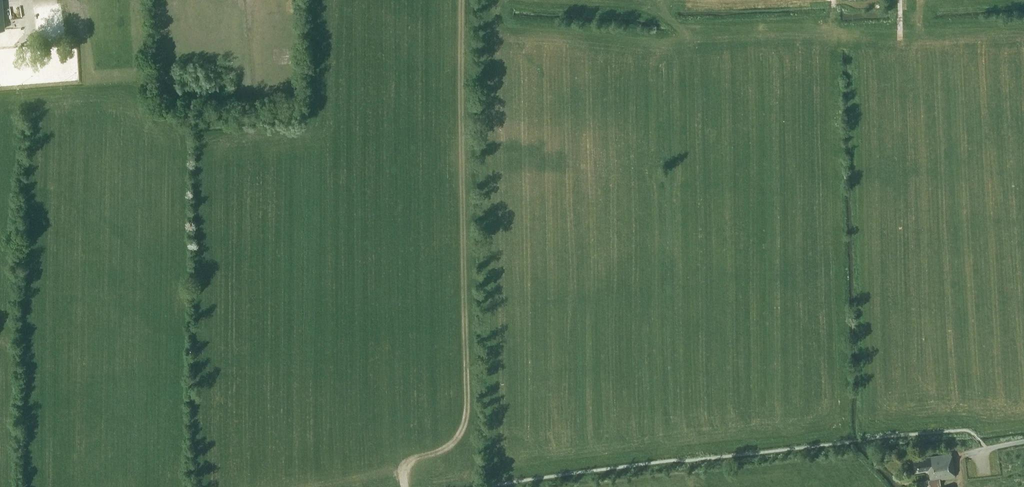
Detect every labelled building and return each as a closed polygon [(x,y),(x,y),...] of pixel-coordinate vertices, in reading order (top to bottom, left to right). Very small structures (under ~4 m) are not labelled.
[(919,470),(929,468),(931,480),(929,480),(929,485),(933,486),(934,486),(940,486),(942,484),(940,478),(955,476),(952,453),(926,457),(926,458),(917,459),(919,470)]
